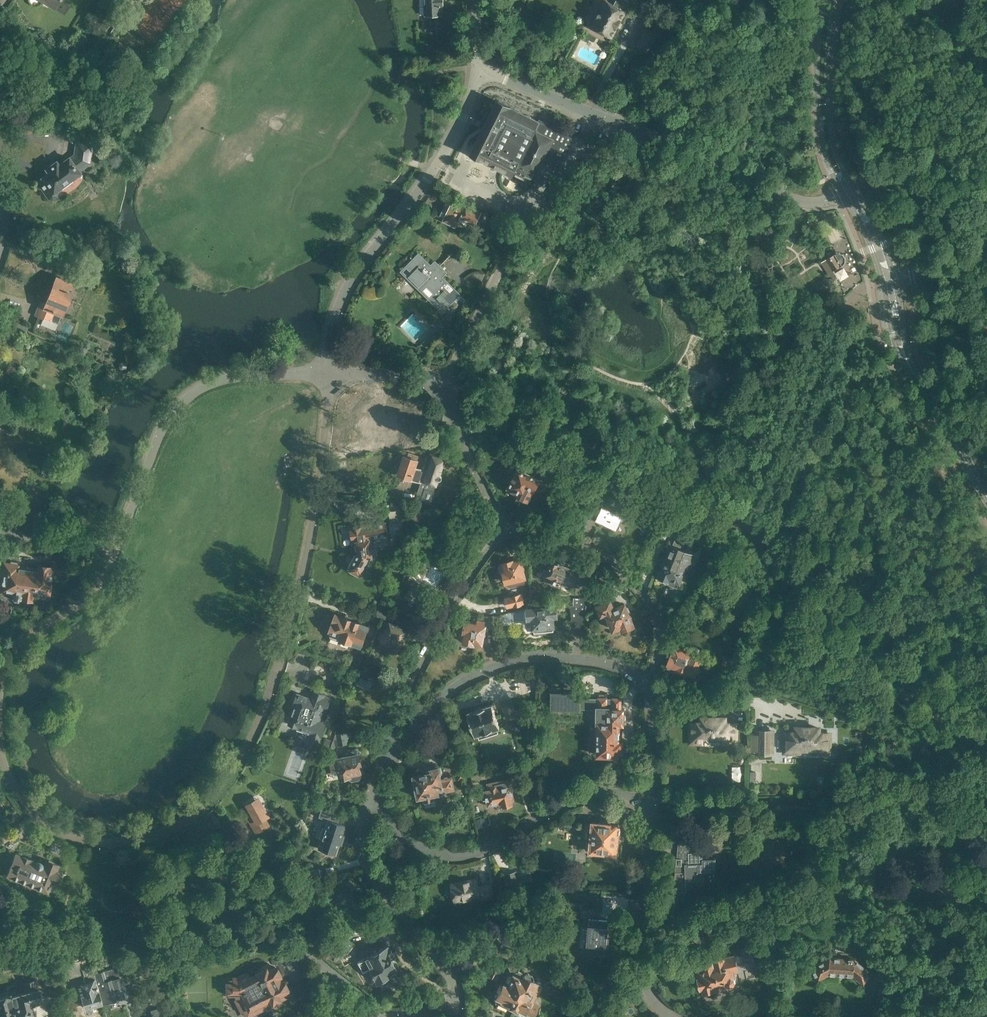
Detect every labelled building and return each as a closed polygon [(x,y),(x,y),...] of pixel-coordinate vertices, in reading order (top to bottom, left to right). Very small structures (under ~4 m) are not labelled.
[(29,1),(31,4),(34,5),(37,5),(40,4),(41,2),(42,1),(55,9),(61,0),(28,0),(29,1)] [(425,16),(433,15),(435,17),(438,17),(440,15),(443,15),(443,5),(444,5),(444,1),(445,1),(445,0),(424,0),(425,16)] [(607,0),(606,0),(592,27),(612,37),(631,2),(627,0),(616,0),(614,4),(607,0)] [(637,44),(648,50),(657,33),(646,27),(637,44)] [(498,101),(472,153),(515,175),(516,174),(530,181),(534,173),(536,174),(544,158),(560,165),(570,146),(574,138),(498,101)] [(46,168),(48,172),(35,182),(39,188),(41,187),(50,200),(53,200),(58,196),(58,192),(57,191),(82,172),(81,171),(91,163),(94,144),(77,141),(75,154),(70,158),(69,156),(59,164),(57,160),(46,168)] [(445,217),(443,220),(456,227),(460,219),(460,218),(468,221),(475,224),(482,211),(454,198),(453,201),(445,217)] [(484,198),(480,207),(485,209),(489,201),(484,198)] [(492,207),(490,212),(500,217),(502,212),(492,207)] [(418,253),(400,271),(443,313),(460,295),(418,253)] [(833,255),(821,262),(833,281),(834,280),(839,277),(834,270),(840,266),(833,255)] [(44,317),(42,323),(56,329),(58,324),(62,315),(63,316),(76,283),(57,276),(46,303),(41,301),(35,314),(44,317)] [(24,319),(17,316),(13,326),(27,331),(30,324),(23,322),(24,319)] [(8,392),(15,394),(18,386),(11,384),(8,392)] [(377,446),(396,444),(393,425),(386,426),(384,415),(361,419),(361,420),(360,420),(360,421),(359,423),(360,426),(362,426),(362,427),(366,427),(367,435),(372,434),(372,435),(375,435),(376,440),(377,439),(377,446)] [(504,431),(514,435),(517,428),(507,424),(504,431)] [(412,478),(421,481),(425,468),(417,466),(420,459),(405,454),(398,474),(412,479),(412,478)] [(425,468),(421,481),(417,494),(422,496),(421,499),(431,502),(435,491),(434,490),(436,486),(437,486),(439,480),(440,480),(441,480),(442,479),(442,477),(441,475),(446,459),(446,458),(433,454),(428,469),(425,468)] [(532,464),(538,467),(542,460),(536,457),(532,464)] [(519,467),(508,487),(517,491),(517,493),(519,494),(516,499),(524,504),(527,498),(529,499),(540,478),(539,477),(542,472),(529,466),(526,470),(519,467)] [(596,500),(588,517),(612,529),(613,527),(617,529),(623,515),(606,507),(607,505),(599,501),(601,497),(603,493),(596,490),(592,499),(596,500)] [(410,518),(421,522),(424,510),(413,507),(410,518)] [(357,553),(350,567),(351,568),(350,569),(360,575),(360,573),(362,574),(371,557),(373,557),(370,538),(388,535),(386,522),(352,527),(353,532),(354,532),(354,533),(355,533),(355,534),(358,550),(358,551),(358,552),(357,553)] [(660,576),(659,579),(677,587),(680,582),(687,565),(689,567),(695,553),(693,552),(696,544),(684,539),(683,541),(675,538),(660,575),(660,576)] [(422,577),(423,576),(427,579),(425,581),(426,584),(431,587),(433,587),(435,584),(436,584),(442,575),(441,574),(443,570),(443,568),(434,563),(435,562),(425,556),(415,572),(422,577)] [(525,584),(524,578),(525,578),(521,559),(513,561),(513,560),(503,563),(501,564),(499,567),(500,572),(503,573),(504,573),(507,586),(510,587),(525,584)] [(26,566),(20,565),(20,564),(18,564),(18,561),(11,560),(10,562),(4,562),(0,590),(0,592),(14,594),(13,597),(15,599),(18,600),(21,598),(26,566)] [(545,574),(543,577),(544,579),(548,581),(559,585),(568,565),(559,561),(559,563),(552,560),(547,574),(545,574)] [(26,566),(21,598),(34,600),(34,595),(35,595),(36,595),(37,596),(38,597),(39,597),(40,597),(41,597),(42,597),(43,597),(44,597),(45,596),(45,592),(50,592),(53,566),(38,564),(38,568),(26,566)] [(568,565),(559,585),(561,586),(562,583),(571,587),(573,583),(577,584),(579,580),(580,581),(583,572),(568,565)] [(587,597),(587,606),(588,611),(598,606),(604,621),(609,619),(614,630),(622,627),(623,630),(635,625),(626,603),(617,606),(613,598),(611,599),(599,604),(597,600),(602,598),(599,591),(587,597)] [(511,599),(512,606),(526,603),(524,595),(511,599)] [(587,606),(587,597),(586,598),(577,597),(576,605),(570,604),(572,616),(588,617),(588,611),(587,606)] [(528,606),(529,618),(532,618),(533,628),(534,628),(535,634),(554,632),(554,626),(555,626),(554,616),(557,615),(556,604),(528,606)] [(336,613),(330,631),(331,632),(330,636),(331,638),(339,640),(342,639),(341,641),(350,645),(351,643),(362,647),(370,625),(336,613)] [(474,643),(482,644),(486,625),(485,625),(485,620),(478,619),(477,624),(466,622),(464,630),(461,632),(460,638),(462,641),(464,641),(464,642),(474,644),(474,643)] [(380,643),(398,651),(400,647),(405,637),(404,636),(407,630),(390,622),(385,621),(377,637),(381,639),(380,640),(382,641),(380,643)] [(687,671),(696,675),(703,658),(676,647),(673,654),(672,654),(668,664),(670,665),(668,668),(669,670),(675,672),(676,671),(677,669),(686,673),(687,671)] [(722,664),(735,670),(738,664),(725,658),(722,664)] [(316,748),(326,721),(320,718),(324,709),(327,710),(331,698),(324,696),(324,694),(315,691),(313,699),(298,694),(295,703),(290,717),(292,717),(290,723),(291,724),(298,727),(298,728),(299,728),(298,729),(301,730),(301,729),(312,734),(312,735),(313,735),(309,745),(316,747),(316,748)] [(597,707),(597,710),(595,711),(595,713),(595,715),(595,717),(595,719),(596,720),(596,724),(598,724),(597,755),(609,755),(609,757),(610,758),(617,758),(618,757),(618,756),(619,756),(620,752),(623,752),(623,740),(621,740),(621,731),(620,731),(620,724),(624,724),(624,709),(622,709),(622,698),(613,698),(613,699),(607,699),(607,698),(599,697),(599,698),(581,698),(581,692),(581,691),(580,692),(568,692),(567,691),(566,691),(564,691),(552,691),(551,692),(551,709),(564,709),(566,710),(567,710),(568,710),(580,710),(581,709),(581,707),(597,707)] [(510,700),(501,703),(507,719),(508,722),(513,722),(519,722),(519,723),(520,727),(528,727),(528,723),(528,722),(531,722),(531,710),(514,710),(510,700)] [(476,736),(478,735),(480,739),(499,732),(498,729),(501,728),(492,704),(468,712),(469,714),(467,717),(468,720),(471,722),(476,736)] [(692,723),(692,742),(703,743),(703,740),(707,739),(709,740),(714,740),(719,740),(721,740),(725,741),(725,743),(736,743),(737,724),(736,724),(726,724),(726,718),(719,718),(710,718),(703,718),(703,723),(692,723)] [(786,733),(786,752),(797,752),(819,752),(830,753),(831,733),(830,733),(830,734),(820,734),(820,728),(813,728),(804,727),(804,728),(797,728),(797,733),(786,733)] [(774,729),(757,729),(757,755),(774,755),(774,729)] [(346,731),(337,733),(339,745),(348,743),(346,731)] [(349,752),(346,752),(346,754),(336,756),(336,757),(330,759),(332,771),(338,769),(340,778),(351,776),(353,778),(359,777),(362,774),(361,771),(360,763),(361,762),(360,753),(359,753),(358,747),(348,749),(349,752)] [(465,778),(462,762),(456,763),(459,779),(465,778)] [(547,768),(541,762),(534,767),(541,774),(547,768)] [(481,763),(471,765),(473,772),(477,771),(483,770),(481,763)] [(455,789),(452,777),(442,779),(440,766),(432,768),(431,767),(427,768),(428,772),(414,775),(418,797),(423,797),(424,804),(436,801),(434,794),(440,793),(445,792),(444,791),(455,789)] [(484,770),(477,771),(473,772),(470,773),(472,781),(486,778),(484,770)] [(485,790),(488,805),(502,802),(503,806),(514,804),(513,800),(515,800),(511,784),(510,778),(487,783),(488,789),(485,790)] [(254,830),(266,823),(262,815),(264,814),(266,813),(259,801),(257,802),(256,799),(246,805),(251,813),(246,816),(254,830)] [(319,848),(335,853),(344,825),(337,823),(340,814),(321,808),(318,817),(328,820),(319,848)] [(485,816),(476,818),(478,827),(487,825),(485,816)] [(621,833),(621,829),(620,828),(619,828),(619,823),(593,821),(592,823),(586,823),(585,830),(592,831),(590,852),(617,854),(618,835),(619,835),(621,833)] [(703,858),(703,852),(677,852),(674,892),(687,892),(686,880),(704,879),(704,871),(716,871),(716,858),(703,858)] [(56,871),(58,866),(45,861),(43,866),(43,865),(42,865),(42,864),(42,863),(41,862),(40,862),(39,861),(38,861),(37,862),(36,862),(36,863),(16,855),(12,866),(11,865),(7,875),(8,875),(8,876),(27,883),(27,885),(34,887),(34,886),(51,893),(59,872),(56,871)] [(554,879),(551,867),(525,873),(528,885),(554,879)] [(320,876),(318,868),(306,871),(308,879),(320,876)] [(517,872),(505,875),(508,890),(529,886),(526,875),(518,877),(517,872)] [(494,899),(491,883),(478,885),(477,877),(450,883),(454,904),(481,898),(482,902),(494,899)] [(586,913),(585,926),(589,927),(587,946),(588,946),(587,949),(596,949),(596,947),(605,948),(605,946),(607,946),(608,946),(609,938),(606,937),(607,928),(613,929),(614,921),(599,919),(599,914),(586,913)] [(339,947),(345,953),(354,944),(347,938),(339,947)] [(703,964),(695,966),(698,977),(700,987),(703,987),(704,990),(714,988),(715,991),(727,988),(727,985),(730,984),(730,983),(734,982),(736,979),(735,976),(735,975),(734,970),(746,967),(747,970),(754,969),(753,962),(752,955),(754,955),(752,947),(751,944),(741,947),(733,949),(733,952),(726,954),(702,960),(703,964)] [(396,970),(395,968),(391,959),(394,957),(388,945),(364,958),(377,981),(396,970)] [(872,971),(855,958),(831,957),(811,966),(819,979),(829,974),(855,975),(864,983),(872,971)] [(514,1008),(515,1009),(520,999),(518,994),(522,986),(518,984),(522,978),(521,977),(522,974),(521,971),(517,968),(518,966),(517,962),(513,960),(509,961),(506,966),(501,969),(492,964),(486,975),(495,979),(497,976),(501,978),(504,971),(509,968),(514,971),(513,973),(507,984),(503,982),(496,996),(498,1002),(508,1008),(510,1005),(514,1008)] [(103,1002),(94,972),(92,966),(83,969),(81,961),(62,966),(66,980),(84,974),(86,980),(78,982),(85,1007),(103,1002)] [(228,981),(226,981),(226,994),(228,994),(228,995),(236,995),(236,996),(237,995),(237,996),(242,996),(248,1008),(244,1011),(247,1016),(274,1003),(271,998),(287,990),(282,980),(278,982),(276,978),(280,976),(275,966),(271,968),(269,963),(255,970),(258,975),(255,977),(255,976),(250,979),(248,974),(239,978),(228,979),(228,981)] [(94,972),(103,1002),(126,995),(117,966),(109,969),(110,972),(106,974),(104,969),(94,972)] [(874,978),(881,983),(887,974),(880,969),(874,978)] [(520,999),(515,1009),(518,1011),(519,1009),(533,1015),(539,1003),(534,1000),(541,984),(535,981),(535,980),(534,979),(534,978),(533,975),(528,973),(524,974),(523,974),(522,974),(521,977),(522,978),(518,984),(522,986),(518,994),(520,999)] [(17,1016),(31,1016),(34,1016),(31,1005),(40,1003),(38,998),(42,997),(39,986),(38,987),(36,978),(21,982),(23,991),(12,993),(11,992),(10,993),(17,1016)] [(878,995),(876,1000),(883,1003),(889,985),(881,982),(877,994),(878,995)] [(10,993),(0,995),(0,1016),(17,1016),(10,993)]
